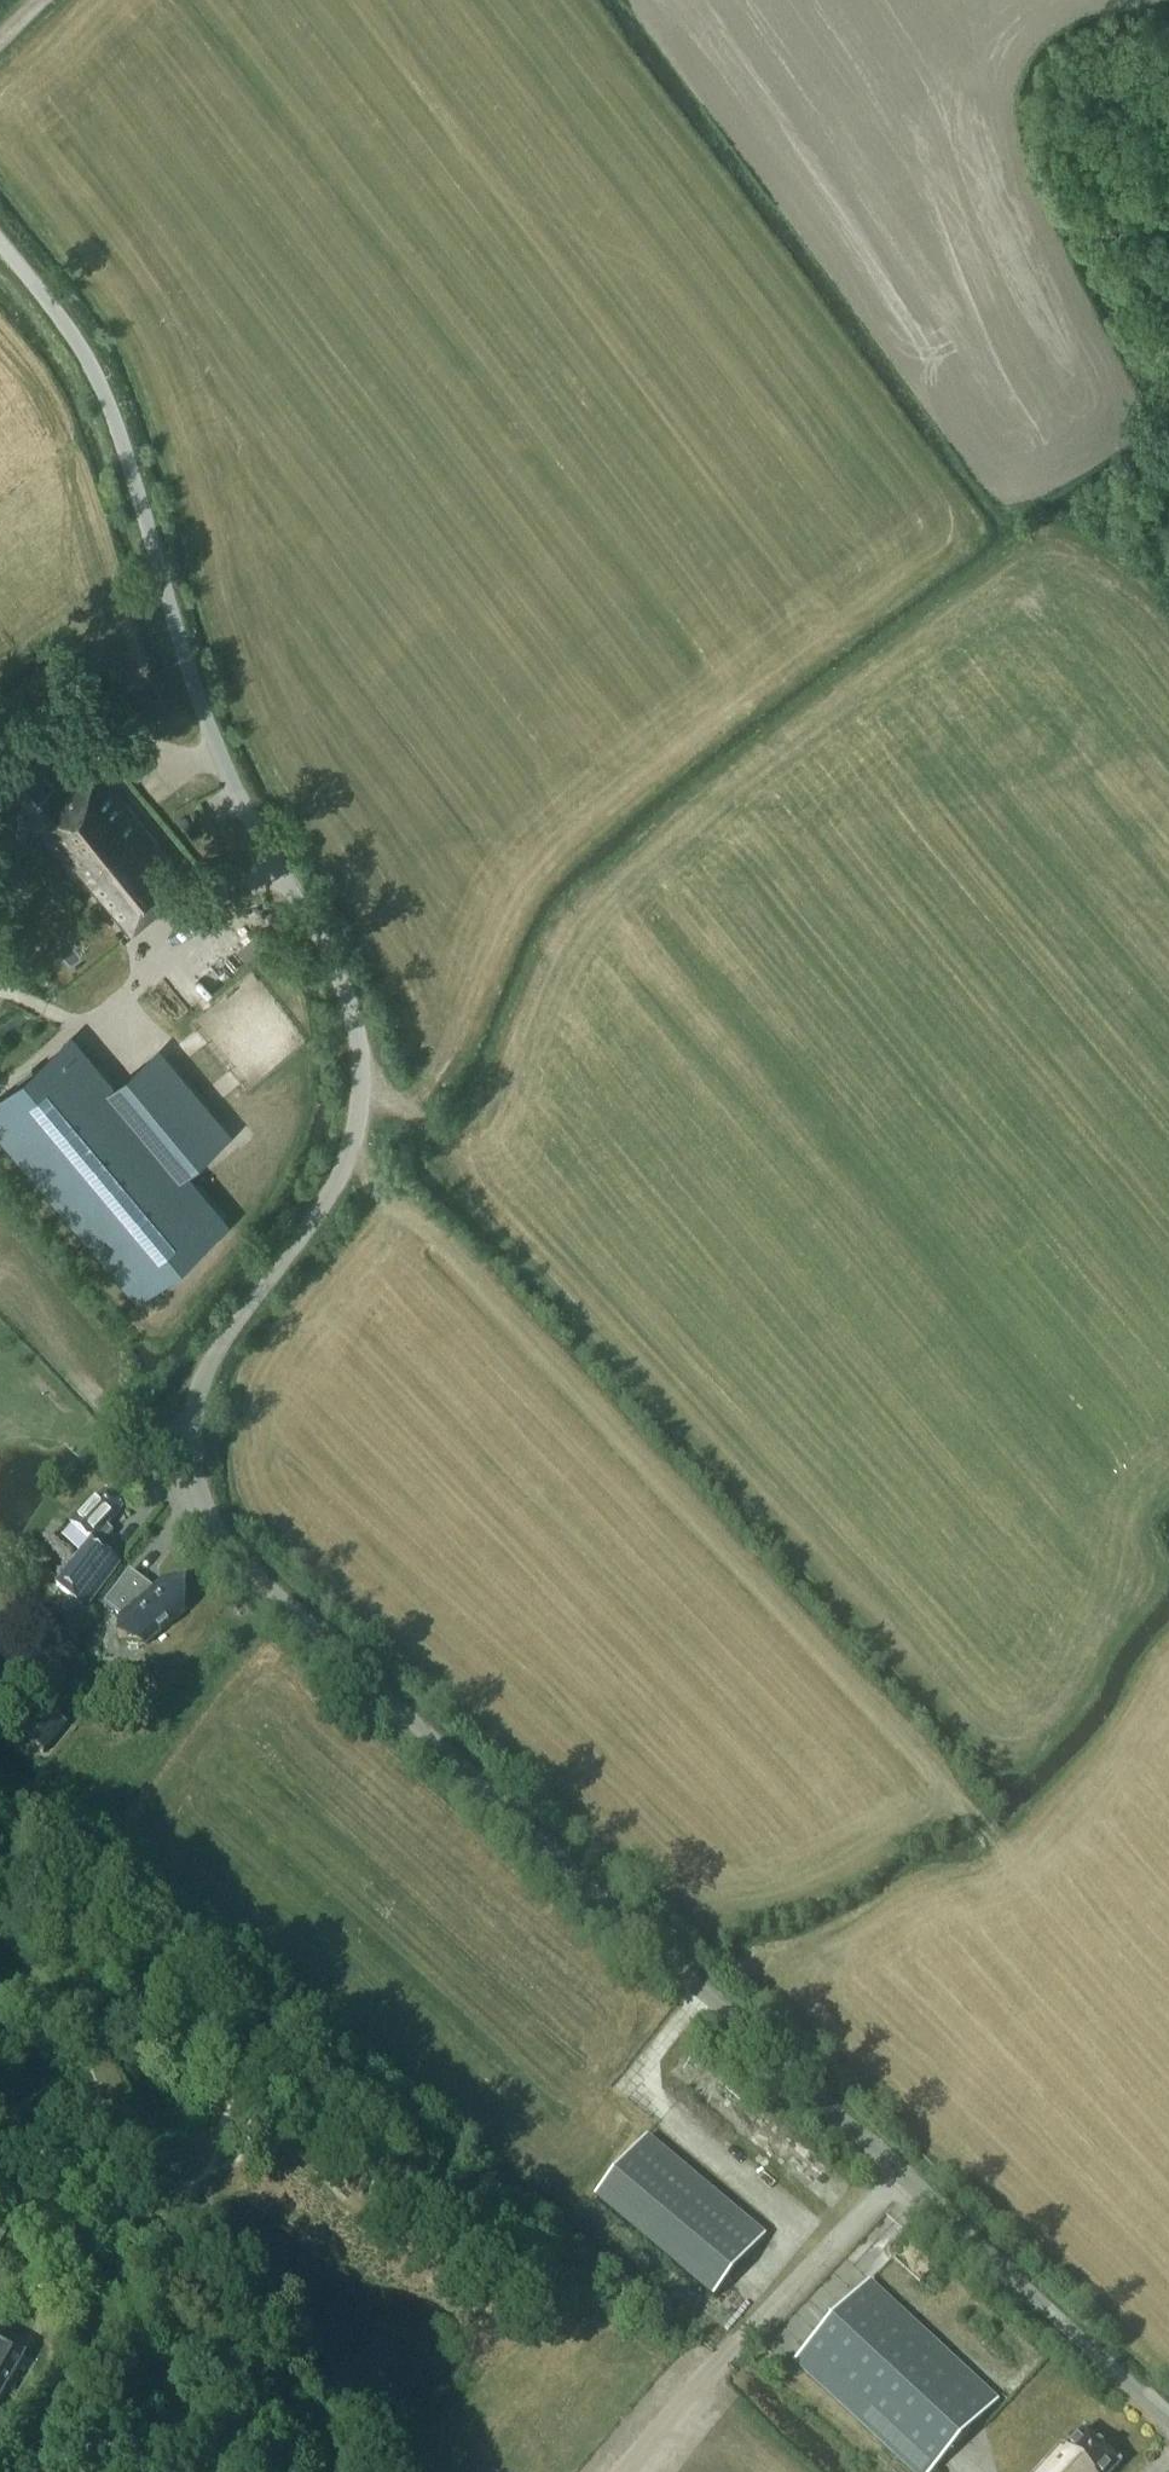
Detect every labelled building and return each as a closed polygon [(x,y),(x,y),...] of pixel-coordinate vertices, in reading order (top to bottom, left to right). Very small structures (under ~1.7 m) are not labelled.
[(171,894),(187,881),(96,772),(63,800),(30,761),(6,781),(46,829),(43,831),(129,934),(174,897),(171,894)] [(59,771),(63,776),(71,769),(67,764),(59,771)] [(231,938),(250,958),(271,938),(253,918),(231,938)] [(134,1288),(220,1216),(177,1165),(222,1127),(164,1058),(119,1095),(76,1043),(0,1107),(0,1127),(134,1288)] [(69,1520),(75,1525),(64,1537),(83,1555),(56,1587),(85,1608),(121,1562),(98,1544),(113,1528),(108,1523),(122,1507),(105,1492),(83,1513),(80,1510),(69,1520)] [(119,1643),(146,1645),(184,1613),(186,1587),(160,1585),(152,1591),(144,1585),(146,1583),(130,1571),(105,1604),(122,1616),(119,1643)] [(43,1704),(19,1733),(44,1753),(67,1724),(43,1704)] [(591,2193),(710,2293),(764,2236),(646,2136),(591,2193)] [(908,2471),(930,2471),(995,2404),(868,2283),(793,2362),(908,2471)] [(24,2355),(0,2341),(0,2397),(24,2355)] [(1118,2468),(1080,2431),(1063,2449),(1060,2446),(1035,2471),(1114,2471),(1118,2468)]
